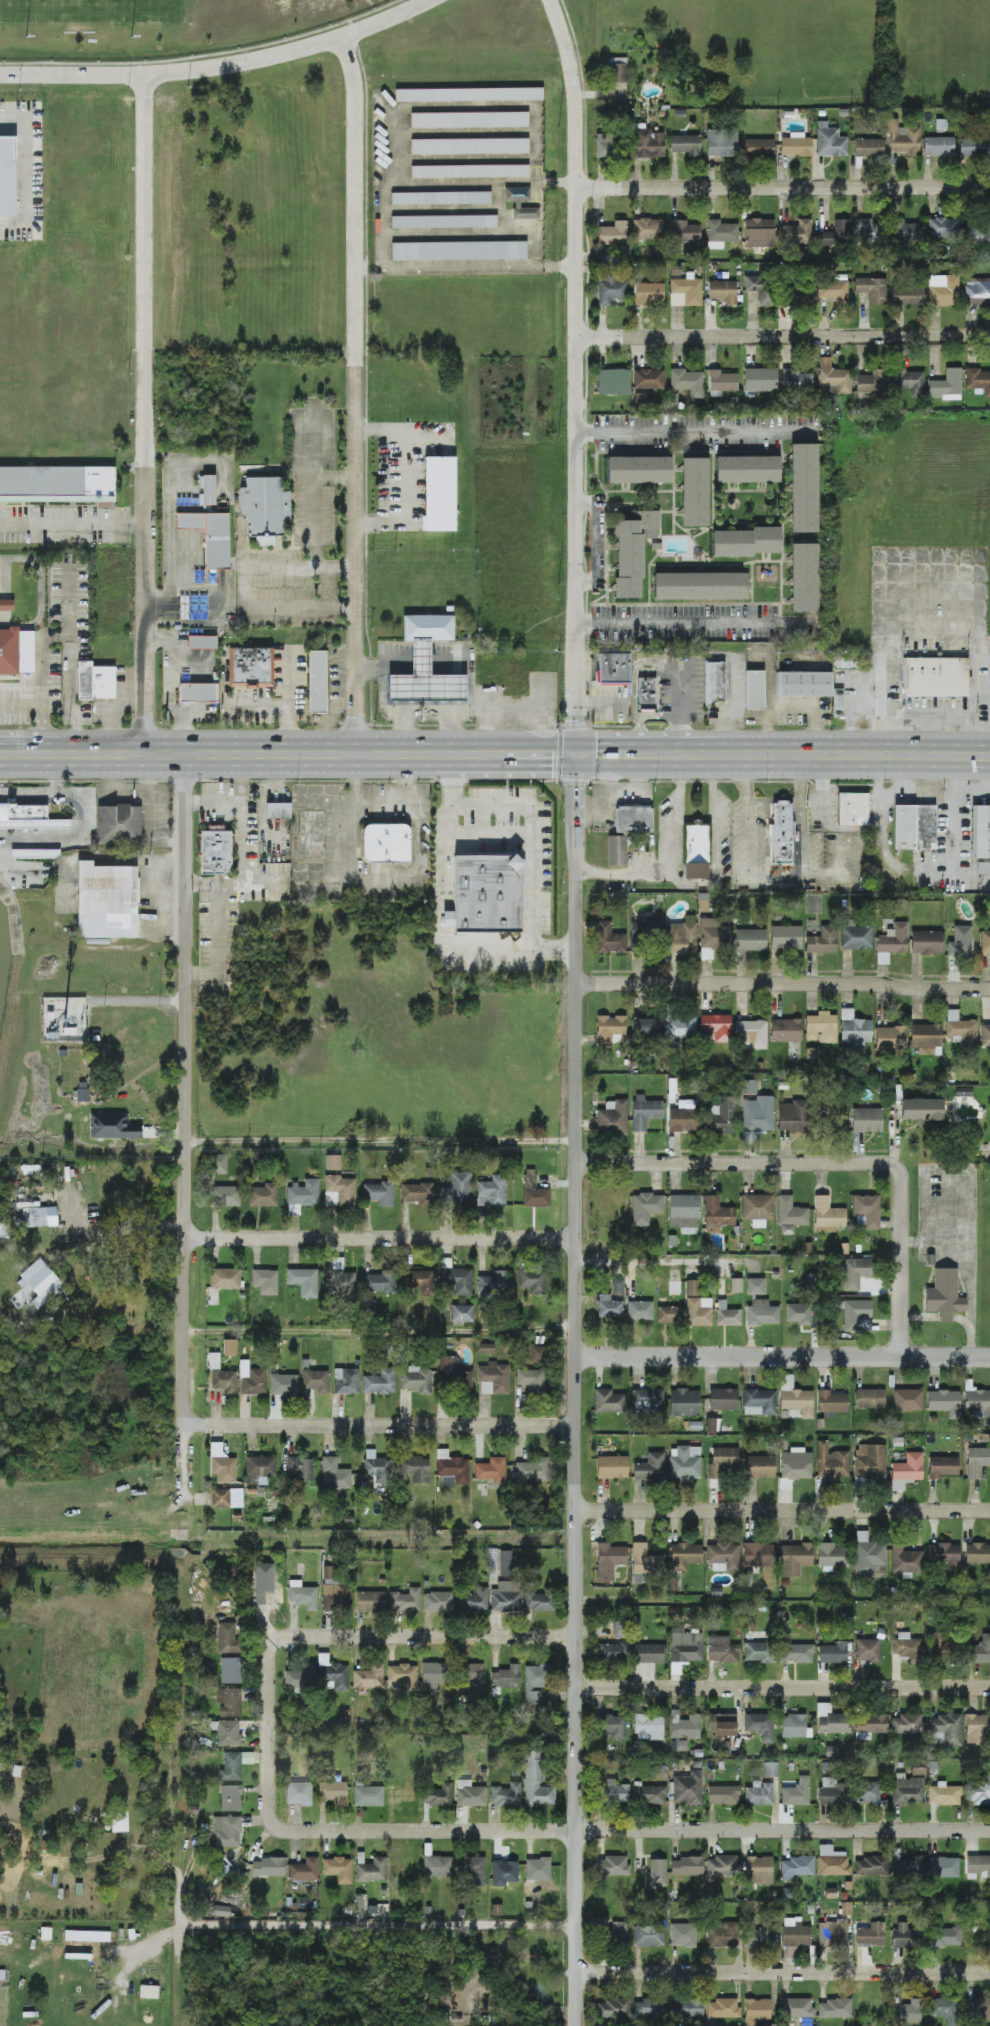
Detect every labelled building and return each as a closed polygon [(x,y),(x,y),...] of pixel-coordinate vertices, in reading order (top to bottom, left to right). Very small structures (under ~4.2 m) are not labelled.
[(626,57),(609,58),(610,83),(628,82),(626,57)] [(543,88),(543,100),(395,102),(395,90),(543,88)] [(528,112),(528,127),(411,128),(411,113),(528,112)] [(920,156),(919,128),(897,128),(897,119),(886,119),(887,133),(890,133),(891,153),(907,152),(907,156),(920,156)] [(848,156),(847,137),(839,138),(838,128),(827,128),(827,121),(816,122),(817,157),(848,156)] [(664,133),(652,133),(652,129),(632,129),(633,158),(665,158),(664,133)] [(737,130),(707,129),(707,156),(737,157),(737,130)] [(596,134),(595,157),(615,158),(616,134),(596,134)] [(781,156),(812,156),(811,134),(789,134),(789,138),(781,138),(781,156)] [(700,136),(671,135),(671,153),(688,153),(688,157),(700,157),(700,136)] [(0,137),(0,217),(16,216),(15,137),(0,137)] [(954,156),(954,137),(924,138),(924,156),(954,156)] [(410,140),(528,138),(528,154),(410,155),(410,140)] [(959,157),(988,158),(989,139),(959,138),(959,157)] [(774,140),(744,139),(744,157),(774,157),(774,140)] [(884,140),(854,139),(854,156),(883,157),(884,140)] [(529,165),(529,176),(411,177),(411,166),(529,165)] [(539,208),(521,208),(520,202),(530,201),(530,187),(505,187),(505,202),(513,202),(514,219),(539,219),(539,208)] [(491,192),(491,203),(391,204),(391,193),(491,192)] [(497,215),(497,227),(392,228),(392,217),(497,215)] [(958,218),(928,219),(929,239),(959,238),(958,218)] [(664,219),(633,219),(633,239),(663,240),(664,219)] [(738,224),(720,224),(720,219),(708,219),(707,249),(723,249),(723,242),(738,242),(738,224)] [(774,219),(745,219),(745,247),(774,248),(774,219)] [(811,244),(811,219),(798,219),(798,226),(782,226),(782,245),(811,244)] [(819,250),(837,250),(837,244),(850,244),(851,220),(834,219),(834,232),(820,232),(819,250)] [(871,219),(854,219),(855,241),(879,240),(879,224),(872,225),(871,219)] [(627,244),(626,220),(614,220),(614,226),(598,227),(598,245),(627,244)] [(700,224),(687,224),(687,221),(671,220),(670,243),(700,243),(700,224)] [(904,224),(904,220),(892,220),(893,242),(922,242),(922,223),(904,224)] [(967,226),(968,244),(989,244),(989,226),(967,226)] [(391,243),(526,242),(526,259),(391,261),(391,243)] [(702,279),(693,279),(694,272),(686,272),(686,280),(670,280),(670,293),(684,293),(684,306),(702,306),(702,279)] [(598,306),(610,307),(610,299),(625,299),(626,281),(616,281),(616,275),(605,275),(605,280),(598,280),(598,306)] [(959,305),(959,275),(928,276),(929,306),(959,305)] [(757,306),(774,306),(774,278),(745,277),(744,292),(758,292),(757,306)] [(886,305),(886,278),(855,278),(855,293),(868,294),(868,305),(886,305)] [(966,278),(966,304),(989,305),(989,279),(966,278)] [(724,305),(736,305),(736,281),(708,281),(708,299),(724,299),(724,305)] [(836,299),(836,304),(847,304),(848,281),(818,281),(818,299),(836,299)] [(664,284),(635,283),(634,304),(663,304),(664,284)] [(892,305),(923,306),(924,286),(893,286),(892,305)] [(813,306),(813,287),(783,288),(783,306),(813,306)] [(683,294),(670,294),(669,306),(683,306),(683,294)] [(851,394),(851,369),(831,370),(831,357),(818,357),(818,386),(836,386),(836,394),(851,394)] [(777,369),(744,368),(744,391),(777,392),(777,369)] [(928,380),(929,399),(961,399),(961,368),(945,368),(945,380),(928,380)] [(983,389),(983,398),(989,398),(989,372),(980,372),(980,368),(966,368),(966,389),(983,389)] [(630,394),(629,369),(598,370),(598,395),(630,394)] [(633,370),(634,389),(664,388),(663,369),(633,370)] [(812,373),(798,374),(798,369),(782,369),(782,391),(812,391),(812,373)] [(856,392),(884,393),(884,370),(872,369),(872,375),(857,375),(856,392)] [(737,373),(720,374),(720,370),(709,370),(709,391),(738,391),(737,373)] [(924,370),(891,371),(892,390),(909,389),(909,398),(925,397),(924,370)] [(703,398),(703,371),(671,371),(671,390),(689,390),(689,398),(703,398)] [(646,406),(646,393),(634,393),(635,406),(646,406)] [(816,444),(790,444),(792,533),(818,533),(816,444)] [(455,456),(424,456),(424,530),(455,530),(455,456)] [(780,482),(779,456),(715,457),(716,483),(780,482)] [(671,457),(607,457),(607,483),(671,483),(671,457)] [(708,458),(683,458),(682,526),(707,526),(708,458)] [(0,466),(0,502),(114,502),(114,466),(0,466)] [(215,475),(200,475),(200,505),(215,505),(215,475)] [(281,476),(245,477),(246,487),(239,487),(240,514),(246,514),(247,536),(256,536),(256,546),(274,545),(273,536),(282,536),(282,522),(290,522),(289,490),(281,491),(281,476)] [(615,599),(642,599),(642,530),(645,530),(645,539),(659,539),(659,511),(637,511),(637,520),(615,520),(615,599)] [(229,569),(228,512),(175,513),(175,530),(204,529),(205,579),(214,579),(214,569),(229,569)] [(780,529),(712,529),(713,556),(781,555),(780,529)] [(817,612),(818,544),(792,543),(791,612),(817,612)] [(654,574),(654,600),(748,599),(748,572),(654,574)] [(13,610),(12,599),(0,599),(0,610),(13,610)] [(454,614),(402,615),(403,640),(411,640),(411,674),(387,674),(387,701),(466,701),(466,674),(430,674),(430,640),(454,640),(454,614)] [(33,631),(19,631),(19,628),(0,628),(0,674),(34,674),(33,631)] [(216,648),(216,635),(188,635),(188,648),(216,648)] [(228,647),(228,688),(273,688),(273,647),(228,647)] [(308,713),(326,713),(326,650),(308,650),(308,713)] [(597,686),(629,686),(629,650),(597,650),(597,686)] [(968,657),(903,657),(903,696),(968,696),(968,657)] [(77,699),(115,699),(115,667),(94,667),(94,660),(77,660),(77,699)] [(724,701),(724,662),(705,662),(705,701),(724,701)] [(764,670),(745,670),(745,708),(764,708),(764,670)] [(832,671),(778,671),(778,696),(832,696),(832,671)] [(637,710),(655,710),(655,677),(637,677),(637,710)] [(179,702),(218,702),(218,683),(179,683),(179,702)] [(833,717),(843,717),(844,689),(834,689),(833,717)] [(838,825),(868,825),(868,792),(838,792),(838,825)] [(793,864),(792,800),(769,800),(769,864),(793,864)] [(290,802),(265,802),(265,819),(290,819),(290,802)] [(97,843),(141,843),(141,803),(97,803),(97,843)] [(70,829),(71,820),(47,820),(47,805),(0,804),(0,828),(70,829)] [(935,850),(935,804),(893,804),(893,850),(935,850)] [(971,858),(989,858),(989,804),(971,804),(971,858)] [(616,831),(652,831),(652,806),(616,806),(616,831)] [(708,879),(708,821),(684,821),(684,879),(708,879)] [(363,823),(363,862),(410,862),(410,823),(363,823)] [(232,874),(232,830),(222,830),(222,827),(199,827),(199,874),(232,874)] [(626,836),(608,836),(609,866),(626,866),(626,836)] [(60,851),(12,849),(12,858),(60,859),(60,851)] [(523,931),(523,854),(453,854),(453,910),(442,910),(442,932),(523,931)] [(94,865),(94,859),(78,859),(78,938),(137,938),(137,865),(94,865)] [(978,863),(977,875),(989,875),(989,863),(978,863)] [(722,919),(700,918),(699,949),(701,949),(701,959),(713,960),(713,950),(730,950),(731,927),(721,926),(722,919)] [(841,949),(872,949),(872,927),(854,927),(854,920),(840,920),(841,949)] [(626,953),(626,934),(611,934),(612,921),(597,921),(596,953),(626,953)] [(631,921),(630,948),(659,949),(659,922),(631,921)] [(875,952),(907,952),(907,922),(893,922),(893,929),(886,929),(886,936),(876,936),(875,952)] [(695,923),(665,923),(666,954),(696,953),(695,923)] [(806,936),(806,953),(836,953),(837,925),(820,925),(820,937),(806,936)] [(947,957),(972,956),(972,925),(953,926),(954,942),(947,942),(947,957)] [(801,949),(801,926),(771,926),(771,949),(801,949)] [(766,930),(736,929),(735,951),(766,952),(766,930)] [(942,931),(911,931),(911,954),(941,954),(942,931)] [(981,931),(980,954),(989,954),(989,931),(981,931)] [(889,953),(877,953),(877,965),(889,964),(889,953)] [(841,1043),(851,1043),(851,1049),(870,1049),(870,1020),(853,1019),(853,1009),(841,1008),(841,1043)] [(977,1020),(958,1020),(958,1010),(946,1010),(946,1036),(961,1036),(961,1046),(977,1045),(977,1020)] [(806,1042),(837,1042),(837,1013),(817,1013),(817,1016),(806,1016),(806,1042)] [(715,1042),(732,1042),(731,1015),(700,1016),(701,1033),(715,1033),(715,1042)] [(597,1016),(597,1046),(612,1047),(613,1042),(624,1042),(625,1017),(597,1016)] [(664,1038),(696,1039),(696,1017),(665,1016),(664,1038)] [(656,1019),(637,1019),(636,1036),(656,1037),(656,1019)] [(801,1042),(801,1020),(771,1019),(771,1042),(801,1042)] [(767,1021),(742,1021),(742,1049),(767,1049),(767,1021)] [(934,1055),(934,1047),(941,1047),(942,1025),(911,1024),(911,1047),(919,1047),(919,1055),(934,1055)] [(989,1047),(989,1024),(981,1024),(981,1047),(989,1047)] [(876,1027),(876,1050),(906,1050),(907,1027),(876,1027)] [(756,1080),(742,1080),(742,1094),(756,1093),(756,1080)] [(78,1102),(88,1102),(87,1082),(77,1083),(78,1102)] [(972,1088),(955,1089),(955,1097),(972,1096),(972,1088)] [(663,1119),(663,1101),(644,1101),(645,1095),(634,1094),(633,1132),(646,1132),(647,1119),(663,1119)] [(773,1096),(755,1096),(755,1100),(743,1100),(743,1133),(774,1132),(773,1096)] [(736,1097),(719,1097),(719,1105),(707,1105),(708,1134),(737,1133),(736,1097)] [(942,1121),(942,1099),(902,1099),(902,1121),(942,1121)] [(597,1110),(596,1134),(626,1135),(627,1101),(605,1100),(605,1110),(597,1110)] [(668,1132),(695,1133),(695,1100),(678,1100),(678,1109),(669,1109),(668,1132)] [(778,1131),(807,1132),(808,1102),(779,1101),(778,1131)] [(882,1132),(882,1108),(852,1109),(852,1132),(882,1132)] [(129,1114),(91,1113),(91,1138),(142,1139),(142,1125),(129,1125),(129,1114)] [(227,1174),(227,1155),(214,1155),(214,1174),(227,1174)] [(326,1170),(341,1170),(341,1156),(326,1155),(326,1170)] [(550,1188),(536,1189),(536,1169),(523,1170),(524,1207),(550,1206),(550,1188)] [(471,1172),(451,1172),(450,1188),(439,1188),(439,1206),(471,1207),(471,1172)] [(505,1207),(506,1175),(491,1174),(491,1182),(477,1181),(477,1206),(505,1207)] [(325,1206),(355,1207),(355,1177),(325,1177),(325,1206)] [(319,1179),(304,1179),(304,1185),(287,1185),(287,1205),(318,1205),(319,1179)] [(277,1207),(277,1183),(264,1183),(264,1187),(249,1187),(249,1206),(277,1207)] [(363,1200),(378,1200),(378,1206),(393,1206),(393,1183),(363,1183),(363,1200)] [(433,1207),(432,1183),(401,1185),(401,1203),(419,1202),(419,1207),(433,1207)] [(239,1186),(210,1187),(211,1207),(240,1206),(239,1186)] [(632,1226),(649,1226),(649,1214),(664,1213),(663,1195),(652,1196),(652,1194),(632,1194),(632,1226)] [(669,1228),(681,1228),(680,1234),(699,1234),(700,1195),(670,1195),(669,1228)] [(735,1207),(719,1208),(719,1195),(705,1196),(706,1233),(719,1232),(719,1226),(736,1226),(735,1207)] [(774,1195),(742,1195),(741,1220),(752,1220),(752,1228),(765,1228),(765,1220),(773,1220),(774,1195)] [(777,1195),(778,1226),(781,1226),(781,1235),(794,1235),(793,1226),(809,1226),(809,1208),(792,1208),(792,1195),(777,1195)] [(846,1208),(829,1209),(829,1195),(815,1196),(815,1233),(837,1233),(836,1227),(846,1227),(846,1208)] [(865,1229),(879,1229),(880,1195),(852,1195),(852,1216),(865,1216),(865,1229)] [(300,1215),(299,1204),(288,1205),(288,1215),(300,1215)] [(22,1208),(23,1227),(57,1226),(56,1207),(22,1208)] [(38,1309),(65,1288),(42,1259),(15,1280),(38,1309)] [(871,1277),(871,1259),(843,1259),(843,1291),(861,1291),(860,1277),(871,1277)] [(529,1288),(529,1294),(545,1295),(546,1268),(518,1267),(517,1288),(529,1288)] [(957,1268),(934,1268),(934,1288),(925,1288),(925,1312),(939,1312),(939,1323),(952,1323),(952,1311),(966,1311),(966,1298),(957,1298),(957,1268)] [(241,1289),(240,1269),(210,1269),(211,1289),(241,1289)] [(317,1270),(287,1269),(286,1285),(300,1285),(300,1298),(317,1299),(317,1270)] [(472,1296),(472,1269),(439,1269),(439,1286),(455,1286),(455,1295),(472,1296)] [(277,1295),(277,1270),(253,1270),(253,1286),(260,1286),(259,1295),(277,1295)] [(383,1274),(364,1275),(365,1293),(395,1292),(395,1270),(383,1271),(383,1274)] [(356,1271),(331,1271),(330,1298),(355,1298),(356,1271)] [(434,1271),(400,1271),(400,1289),(420,1288),(420,1296),(434,1296),(434,1271)] [(493,1277),(478,1277),(478,1297),(509,1297),(508,1271),(493,1271),(493,1277)] [(623,1280),(613,1279),(612,1295),(622,1295),(623,1280)] [(765,1279),(747,1279),(747,1294),(765,1294),(765,1279)] [(682,1281),(669,1280),(668,1295),(681,1296),(682,1281)] [(712,1298),(700,1298),(700,1281),(686,1280),(686,1325),(711,1326),(712,1298)] [(598,1317),(622,1317),(623,1301),(610,1301),(611,1295),(598,1294),(598,1317)] [(748,1325),(779,1325),(779,1306),(768,1306),(768,1299),(748,1299),(748,1325)] [(741,1326),(741,1310),(725,1310),(726,1300),(717,1300),(717,1325),(741,1326)] [(872,1301),(844,1300),(843,1331),(871,1332),(872,1301)] [(653,1301),(628,1302),(628,1320),(653,1320),(653,1301)] [(375,1312),(375,1303),(367,1303),(367,1312),(375,1312)] [(785,1323),(811,1324),(811,1304),(786,1304),(785,1323)] [(451,1322),(473,1323),(473,1305),(452,1305),(451,1322)] [(681,1323),(681,1307),(657,1307),(657,1323),(681,1323)] [(237,1340),(223,1340),(223,1355),(237,1356),(237,1340)] [(530,1363),(544,1363),(544,1346),(530,1347),(530,1363)] [(220,1353),(210,1353),(210,1389),(226,1389),(226,1393),(237,1393),(237,1371),(220,1371),(220,1353)] [(472,1372),(459,1372),(459,1356),(438,1357),(439,1391),(472,1390),(472,1372)] [(266,1369),(249,1369),(249,1360),(240,1360),(241,1394),(266,1394),(266,1369)] [(509,1394),(509,1363),(487,1364),(487,1366),(478,1366),(479,1394),(509,1394)] [(362,1376),(363,1394),(395,1393),(395,1367),(380,1368),(380,1375),(362,1376)] [(418,1395),(431,1395),(430,1368),(401,1369),(401,1390),(418,1389),(418,1395)] [(359,1394),(358,1369),(334,1369),(334,1394),(359,1394)] [(328,1370),(303,1370),(303,1389),(317,1389),(317,1394),(328,1394),(328,1370)] [(544,1394),(545,1370),(516,1370),(516,1385),(527,1385),(527,1393),(544,1394)] [(298,1395),(298,1375),(271,1375),(270,1395),(298,1395)] [(780,1410),(801,1410),(801,1419),(813,1419),(813,1390),(793,1390),(793,1375),(780,1375),(780,1410)] [(595,1413),(626,1412),(625,1394),(612,1395),(612,1389),(594,1389),(595,1413)] [(664,1390),(633,1389),(633,1412),(664,1413),(664,1390)] [(700,1390),(670,1389),(670,1416),(700,1416),(700,1390)] [(709,1409),(737,1410),(737,1390),(710,1389),(709,1409)] [(885,1409),(885,1390),(856,1389),(856,1408),(885,1409)] [(894,1411),(923,1410),(922,1389),(893,1390),(894,1411)] [(776,1415),(776,1390),(743,1390),(743,1414),(776,1415)] [(964,1413),(989,1414),(989,1391),(965,1390),(964,1413)] [(818,1391),(818,1412),(848,1413),(848,1392),(818,1391)] [(960,1419),(960,1391),(927,1391),(928,1411),(948,1411),(948,1419),(960,1419)] [(719,1419),(707,1418),(707,1432),(718,1432),(719,1419)] [(849,1452),(828,1452),(828,1441),(817,1441),(816,1479),(839,1479),(839,1476),(849,1477),(849,1452)] [(210,1474),(218,1474),(218,1483),(236,1483),(236,1457),(222,1457),(222,1443),(211,1442),(210,1474)] [(886,1445),(855,1445),(855,1478),(886,1479),(886,1445)] [(669,1457),(669,1479),(701,1479),(700,1446),(676,1446),(677,1456),(669,1457)] [(738,1448),(710,1448),(710,1479),(725,1479),(725,1467),(738,1468),(738,1448)] [(982,1480),(982,1467),(989,1467),(989,1448),(967,1448),(967,1480),(982,1480)] [(375,1458),(375,1449),(364,1450),(365,1476),(374,1475),(375,1483),(393,1483),(393,1458),(375,1458)] [(469,1486),(469,1458),(448,1457),(448,1449),(437,1449),(436,1477),(442,1477),(442,1486),(469,1486)] [(812,1480),(812,1450),(790,1449),(790,1453),(781,1452),(780,1479),(812,1480)] [(665,1453),(648,1452),(647,1463),(634,1463),(633,1480),(664,1481),(665,1453)] [(923,1453),(906,1452),(906,1464),(892,1463),(891,1490),(905,1491),(905,1483),(913,1483),(913,1479),(922,1480),(923,1453)] [(322,1488),(350,1489),(351,1469),(337,1469),(337,1456),(323,1456),(322,1488)] [(628,1456),(597,1456),(597,1478),(628,1479),(628,1456)] [(775,1456),(742,1456),(742,1478),(775,1478),(775,1456)] [(246,1485),(268,1485),(268,1477),(276,1477),(276,1457),(246,1457),(246,1485)] [(429,1457),(401,1458),(401,1475),(412,1475),(413,1484),(430,1483),(429,1457)] [(474,1480),(505,1481),(505,1457),(489,1457),(489,1464),(475,1464),(474,1480)] [(516,1462),(515,1480),(548,1481),(549,1457),(535,1457),(535,1463),(516,1462)] [(958,1476),(959,1457),(929,1457),(929,1479),(941,1480),(941,1475),(958,1476)] [(312,1481),(313,1458),(288,1458),(287,1481),(312,1481)] [(243,1508),(243,1489),(211,1489),(211,1508),(243,1508)] [(855,1577),(874,1578),(875,1566),(885,1566),(886,1544),(868,1543),(868,1531),(856,1531),(855,1577)] [(632,1574),(663,1575),(664,1556),(647,1556),(647,1543),(633,1542),(632,1574)] [(627,1565),(627,1547),(609,1547),(609,1543),(597,1543),(596,1582),(614,1582),(615,1565),(627,1565)] [(743,1567),(773,1567),(773,1544),(744,1543),(743,1567)] [(832,1566),(845,1567),(845,1547),(835,1547),(835,1543),(819,1543),(818,1572),(832,1572),(832,1566)] [(671,1544),(671,1572),(687,1571),(686,1564),(702,1563),(702,1544),(671,1544)] [(739,1571),(739,1544),(707,1544),(707,1563),(712,1563),(712,1571),(739,1571)] [(780,1545),(781,1578),(800,1577),(800,1566),(813,1566),(812,1544),(780,1545)] [(959,1571),(960,1544),(928,1544),(928,1567),(945,1567),(945,1570),(959,1571)] [(966,1544),(965,1563),(989,1564),(989,1544),(966,1544)] [(892,1573),(923,1572),(923,1551),(902,1552),(902,1545),(892,1546),(892,1573)] [(500,1551),(500,1576),(511,1576),(511,1551),(500,1551)] [(323,1610),(351,1610),(351,1583),(335,1583),(335,1566),(323,1566),(323,1610)] [(317,1587),(301,1588),(301,1580),(288,1580),(289,1604),(306,1604),(306,1611),(317,1611),(317,1587)] [(491,1590),(491,1612),(522,1612),(521,1592),(515,1592),(514,1581),(497,1581),(497,1590),(491,1590)] [(284,1610),(284,1584),(254,1584),(253,1610),(284,1610)] [(420,1611),(420,1587),(409,1587),(409,1593),(390,1593),(389,1611),(420,1611)] [(488,1611),(487,1587),(477,1587),(477,1594),(458,1595),(458,1611),(488,1611)] [(385,1592),(356,1592),(356,1612),(385,1612),(385,1592)] [(453,1593),(424,1592),(424,1612),(453,1612),(453,1593)] [(555,1610),(555,1593),(525,1594),(525,1611),(555,1610)] [(235,1622),(218,1623),(219,1653),(240,1653),(240,1640),(236,1640),(235,1622)] [(671,1674),(681,1674),(681,1662),(702,1662),(702,1633),(683,1633),(683,1628),(670,1628),(671,1674)] [(947,1631),(928,1634),(931,1658),(958,1655),(956,1641),(948,1642),(947,1631)] [(894,1657),(910,1656),(910,1663),(922,1663),(922,1639),(909,1639),(909,1632),(894,1632),(894,1657)] [(969,1645),(968,1663),(989,1664),(989,1634),(981,1634),(980,1646),(969,1645)] [(729,1636),(708,1636),(708,1662),(739,1663),(739,1645),(729,1645),(729,1636)] [(879,1662),(880,1639),(856,1639),(855,1662),(879,1662)] [(745,1663),(772,1662),(771,1642),(744,1643),(745,1663)] [(847,1642),(836,1642),(836,1646),(819,1645),(818,1663),(846,1663),(847,1642)] [(598,1643),(598,1661),(628,1661),(629,1643),(598,1643)] [(635,1644),(635,1663),(664,1663),(664,1645),(635,1644)] [(813,1662),(813,1644),(781,1645),(782,1663),(813,1662)] [(348,1690),(348,1664),(328,1664),(328,1654),(318,1654),(318,1681),(325,1681),(325,1690),(348,1690)] [(241,1657),(221,1658),(221,1684),(242,1683),(241,1657)] [(353,1671),(353,1688),(383,1687),(383,1663),(371,1664),(371,1671),(353,1671)] [(437,1683),(447,1683),(448,1664),(423,1663),(422,1688),(437,1689),(437,1683)] [(315,1664),(301,1664),(302,1671),(284,1671),(285,1688),(315,1687),(315,1664)] [(484,1664),(461,1664),(461,1683),(471,1683),(471,1693),(483,1693),(484,1664)] [(520,1665),(508,1664),(508,1671),(491,1671),(491,1687),(519,1688),(520,1665)] [(387,1682),(394,1682),(394,1690),(417,1691),(417,1665),(387,1665),(387,1682)] [(549,1665),(525,1665),(524,1705),(541,1706),(541,1688),(548,1689),(549,1665)] [(241,1688),(217,1689),(217,1704),(220,1704),(220,1717),(242,1716),(241,1688)] [(818,1733),(851,1733),(851,1714),(831,1714),(831,1703),(817,1703),(818,1733)] [(700,1739),(700,1714),(689,1714),(688,1720),(678,1720),(678,1710),(671,1710),(670,1738),(700,1739)] [(887,1733),(888,1714),(856,1713),(856,1732),(887,1733)] [(736,1714),(708,1714),(708,1735),(736,1735),(736,1714)] [(772,1744),(773,1714),(744,1714),(744,1732),(761,1732),(761,1743),(772,1744)] [(962,1745),(962,1714),(936,1714),(936,1719),(930,1719),(930,1745),(962,1745)] [(989,1744),(989,1714),(966,1714),(966,1743),(989,1744)] [(634,1740),(663,1740),(664,1715),(635,1715),(634,1740)] [(782,1737),(811,1738),(811,1729),(806,1728),(806,1715),(782,1715),(782,1737)] [(922,1715),(891,1715),(892,1734),(923,1733),(922,1715)] [(626,1738),(625,1716),(602,1716),(602,1738),(626,1738)] [(240,1746),(240,1720),(217,1721),(218,1746),(240,1746)] [(686,1751),(686,1741),(671,1740),(671,1751),(686,1751)] [(524,1807),(555,1807),(555,1787),(541,1787),(541,1751),(524,1751),(524,1807)] [(241,1781),(242,1763),(253,1764),(253,1752),(224,1752),(224,1770),(220,1770),(220,1781),(241,1781)] [(777,1762),(764,1762),(764,1776),(777,1777),(777,1762)] [(701,1804),(702,1771),(690,1771),(690,1776),(674,1776),(673,1804),(701,1804)] [(925,1778),(905,1778),(905,1773),(894,1773),(893,1804),(925,1804),(925,1778)] [(782,1805),(809,1805),(809,1775),(798,1775),(799,1787),(782,1787),(782,1805)] [(989,1804),(989,1776),(970,1777),(970,1804),(989,1804)] [(486,1806),(486,1786),(473,1787),(473,1777),(455,1778),(456,1807),(486,1806)] [(819,1805),(848,1806),(848,1783),(836,1783),(836,1778),(820,1778),(819,1805)] [(629,1803),(629,1785),(615,1784),(615,1779),(606,1779),(605,1802),(629,1803)] [(855,1782),(855,1803),(880,1802),(879,1781),(855,1782)] [(312,1782),(287,1782),(287,1805),(312,1805),(312,1782)] [(346,1782),(318,1782),(319,1800),(336,1800),(336,1806),(347,1805),(346,1782)] [(452,1782),(441,1782),(441,1789),(423,1789),(423,1805),(452,1806),(452,1782)] [(520,1806),(520,1782),(509,1782),(509,1787),(490,1787),(490,1806),(520,1806)] [(773,1805),(774,1783),(762,1783),(762,1788),(744,1788),(744,1805),(773,1805)] [(241,1811),(241,1786),(221,1786),(221,1811),(241,1811)] [(384,1787),(354,1786),(354,1806),(383,1806),(384,1787)] [(641,1786),(640,1804),(665,1805),(666,1787),(641,1786)] [(708,1804),(739,1805),(739,1786),(708,1786),(708,1804)] [(960,1787),(929,1786),(929,1805),(960,1805),(960,1787)] [(113,1832),(128,1832),(128,1812),(112,1813),(113,1832)] [(215,1847),(241,1847),(241,1817),(214,1817),(215,1847)] [(833,1845),(819,1845),(818,1875),(849,1876),(849,1852),(833,1852),(833,1845)] [(424,1876),(453,1876),(453,1857),(424,1856),(424,1876)] [(863,1860),(855,1860),(855,1876),(888,1875),(888,1856),(862,1856),(863,1860)] [(923,1856),(914,1856),(914,1860),(893,1860),(892,1877),(922,1877),(923,1856)] [(966,1856),(966,1873),(983,1873),(983,1877),(989,1877),(989,1856),(966,1856)] [(318,1857),(305,1857),(305,1864),(288,1864),(289,1881),(318,1880),(318,1857)] [(373,1857),(372,1864),(357,1864),(356,1880),(386,1881),(387,1857),(373,1857)] [(485,1857),(459,1857),(459,1876),(470,1876),(470,1885),(485,1885),(485,1857)] [(491,1864),(492,1892),(505,1892),(505,1885),(521,1884),(520,1857),(509,1857),(509,1864),(491,1864)] [(629,1857),(596,1857),(596,1875),(628,1876),(629,1857)] [(707,1857),(707,1877),(739,1876),(739,1857),(707,1857)] [(772,1857),(746,1857),(747,1884),(773,1884),(772,1857)] [(814,1858),(781,1857),(781,1880),(793,1880),(793,1875),(814,1876),(814,1858)] [(929,1878),(959,1878),(958,1857),(929,1858),(929,1878)] [(284,1859),(253,1858),(252,1876),(284,1876),(284,1859)] [(352,1884),(352,1858),(323,1858),(323,1875),(337,1875),(338,1884),(352,1884)] [(550,1880),(550,1858),(525,1858),(525,1880),(550,1880)] [(671,1858),(671,1875),(703,1876),(703,1858),(671,1858)] [(650,1886),(666,1886),(666,1859),(650,1859),(650,1886)] [(229,1918),(230,1907),(215,1906),(215,1917),(229,1918)] [(811,1926),(801,1926),(801,1918),(782,1918),(782,1947),(786,1947),(786,1958),(797,1958),(796,1946),(811,1945),(811,1926)] [(612,1922),(612,1928),(606,1928),(606,1919),(593,1919),(593,1930),(601,1930),(601,1944),(627,1944),(627,1922),(612,1922)] [(847,1946),(847,1921),(818,1921),(818,1947),(847,1946)] [(737,1922),(707,1923),(708,1947),(738,1946),(737,1922)] [(855,1928),(856,1946),(884,1946),(884,1922),(870,1922),(870,1928),(855,1928)] [(907,1922),(893,1923),(894,1945),(923,1944),(923,1930),(907,1931),(907,1922)] [(670,1924),(671,1947),(695,1946),(695,1924),(670,1924)] [(663,1926),(633,1926),(634,1947),(664,1946),(663,1926)] [(746,1928),(746,1947),(768,1948),(768,1929),(746,1928)] [(961,1947),(961,1929),(928,1928),(928,1946),(961,1947)] [(65,1941),(110,1942),(110,1932),(65,1930),(65,1941)] [(140,1998),(158,1998),(158,1986),(140,1985),(140,1998)] [(782,1998),(781,2017),(812,2018),(812,1999),(782,1998)] [(956,1998),(930,1999),(931,2016),(945,2016),(945,2025),(957,2025),(956,1998)] [(966,1998),(966,2020),(989,2020),(989,1999),(966,1998)] [(630,1999),(597,2001),(597,2018),(630,2017),(630,1999)] [(671,2017),(702,2019),(703,2001),(672,1999),(671,2017)] [(739,1999),(706,2000),(707,2018),(739,2018),(739,1999)] [(744,2000),(745,2025),(756,2025),(755,2020),(771,2020),(770,1999),(744,2000)] [(892,2022),(921,2023),(921,1999),(910,1999),(910,2006),(892,2005),(892,2022)] [(634,2000),(634,2017),(662,2018),(663,2001),(634,2000)] [(852,2000),(818,2000),(818,2018),(851,2018),(852,2000)]
